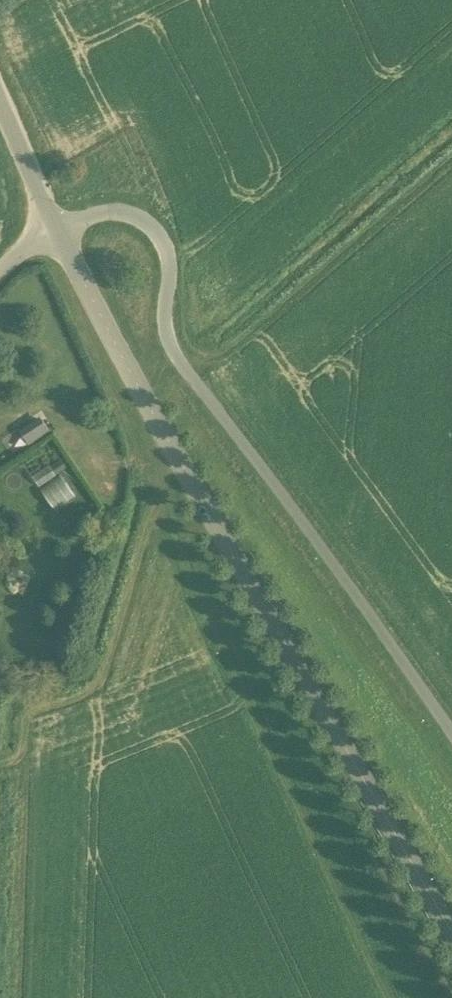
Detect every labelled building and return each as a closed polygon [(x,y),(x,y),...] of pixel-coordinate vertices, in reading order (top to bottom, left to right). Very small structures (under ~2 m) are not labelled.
[(42,418),(22,432),(30,445),(51,431),(42,418)] [(60,459),(51,466),(55,472),(65,466),(60,459)] [(55,474),(48,463),(32,474),(39,485),(55,474)] [(63,472),(42,484),(54,505),(75,493),(63,472)]
